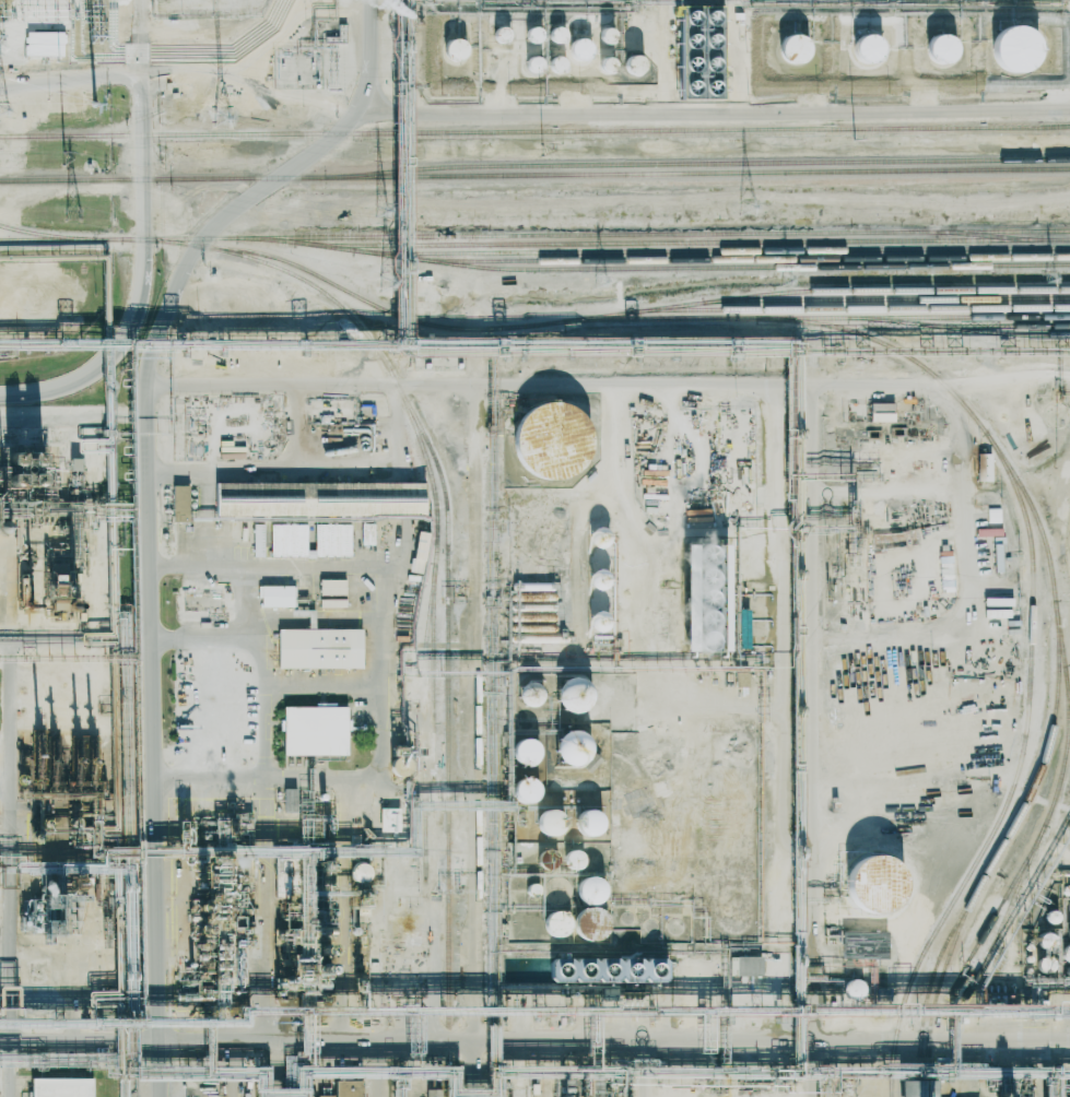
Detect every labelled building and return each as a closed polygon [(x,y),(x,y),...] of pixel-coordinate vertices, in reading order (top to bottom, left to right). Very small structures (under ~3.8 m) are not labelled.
[(510,39),(504,25),(491,30),(497,44),(510,39)] [(565,39),(561,26),(547,30),(551,44),(565,39)] [(539,29),(527,27),(525,37),(536,40),(539,29)] [(991,69),(1036,71),(1038,30),(993,28),(991,69)] [(614,43),(614,29),(597,29),(597,43),(614,43)] [(864,63),(867,58),(873,63),(886,46),(863,29),(847,51),(864,63)] [(780,35),(776,62),(805,65),(809,39),(780,35)] [(575,62),(591,55),(582,36),(567,43),(575,62)] [(926,36),(925,61),(955,62),(956,37),(926,36)] [(468,60),(467,40),(443,41),(444,61),(468,60)] [(539,56),(523,59),(526,74),(542,70),(539,56)] [(558,56),(546,61),(551,73),(562,68),(558,56)] [(623,75),(641,77),(642,58),(624,56),(623,75)] [(610,73),(613,60),(599,58),(597,70),(610,73)] [(869,422),(894,421),(893,403),(869,403),(869,422)] [(526,479),(542,479),(584,469),(585,440),(576,405),(546,405),(510,414),(509,450),(512,458),(520,458),(526,479)] [(976,481),(991,482),(992,454),(977,453),(976,481)] [(213,517),(324,516),(324,500),(293,500),(293,501),(257,501),(257,483),(212,483),(213,517)] [(424,483),(359,483),(360,503),(341,503),(341,517),(424,516),(424,483)] [(171,486),(171,522),(187,522),(187,486),(171,486)] [(374,545),(374,523),(361,523),(361,544),(374,545)] [(252,557),(263,557),(264,524),(252,524),(252,557)] [(307,524),(269,524),(269,556),(306,556),(307,524)] [(350,557),(350,524),(314,524),(313,556),(350,557)] [(588,530),(586,555),(601,556),(600,569),(609,570),(611,531),(588,530)] [(410,572),(421,573),(425,532),(414,531),(410,572)] [(681,652),(714,652),(714,653),(725,653),(724,545),(680,546),(681,652)] [(939,569),(951,569),(952,557),(940,557),(939,569)] [(587,572),(587,599),(599,599),(599,613),(588,613),(588,631),(611,631),(609,571),(587,572)] [(345,580),(319,580),(319,595),(346,595),(345,580)] [(259,607),(295,607),(295,586),(260,585),(259,607)] [(346,599),(319,600),(319,608),(346,607),(346,599)] [(738,648),(747,648),(748,617),(738,617),(738,648)] [(361,669),(361,630),(276,629),(276,668),(361,669)] [(591,704),(579,675),(550,687),(563,716),(591,704)] [(535,680),(516,685),(522,709),(541,704),(535,680)] [(281,707),(281,756),(347,755),(346,707),(281,707)] [(590,760),(580,730),(551,740),(560,769),(590,760)] [(538,741),(509,742),(510,765),(540,764),(538,741)] [(539,788),(519,775),(506,796),(526,808),(539,788)] [(282,813),(295,813),(296,788),(283,788),(282,813)] [(379,832),(398,832),(398,808),(378,808),(379,832)] [(558,833),(550,811),(531,817),(539,839),(558,833)] [(577,812),(577,835),(601,835),(602,812),(577,812)] [(556,865),(548,850),(533,857),(541,873),(556,865)] [(584,866),(578,851),(563,857),(569,872),(584,866)] [(897,908),(895,858),(843,861),(846,911),(897,908)] [(348,883),(369,884),(370,865),(349,864),(348,883)] [(600,903),(599,879),(574,880),(576,904),(600,903)] [(539,884),(525,885),(526,895),(540,894),(539,884)] [(1057,922),(1056,911),(1045,912),(1046,924),(1057,922)] [(542,914),(543,937),(567,937),(566,913),(542,914)] [(336,922),(335,961),(347,962),(349,922),(336,922)] [(886,933),(840,932),(839,959),(885,960),(886,933)] [(1040,951),(1052,942),(1046,933),(1033,941),(1040,951)] [(1061,947),(1061,964),(1069,964),(1069,947),(1061,947)] [(760,957),(734,956),(734,976),(760,976),(760,957)] [(663,983),(662,958),(546,960),(547,985),(663,983)] [(1049,973),(1051,961),(1037,959),(1035,970),(1049,973)] [(846,1002),(863,992),(856,979),(839,988),(846,1002)] [(28,1077),(28,1096),(89,1096),(89,1077),(28,1077)] [(931,1078),(894,1079),(895,1096),(931,1096),(931,1078)] [(331,1096),(358,1096),(358,1079),(331,1079),(331,1096)]
